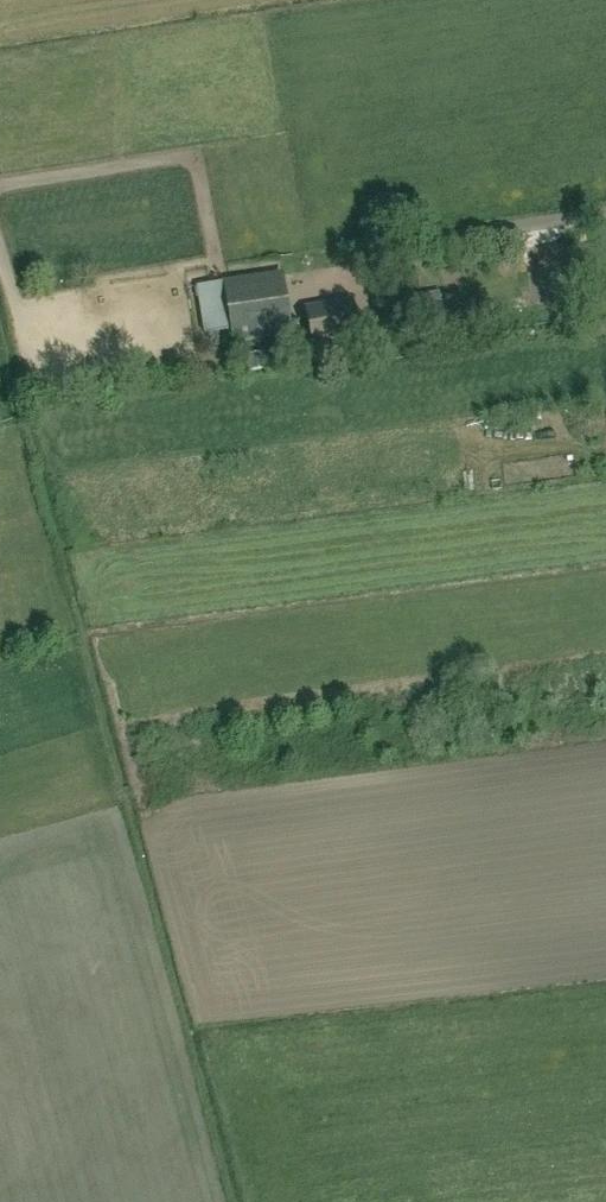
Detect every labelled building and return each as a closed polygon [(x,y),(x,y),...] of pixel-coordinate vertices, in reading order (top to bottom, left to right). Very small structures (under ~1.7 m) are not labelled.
[(215,347),(235,344),(290,335),(285,306),(280,273),(225,282),(225,283),(196,287),(204,334),(213,333),(215,347)] [(314,351),(358,343),(351,301),(307,309),(314,351)]
